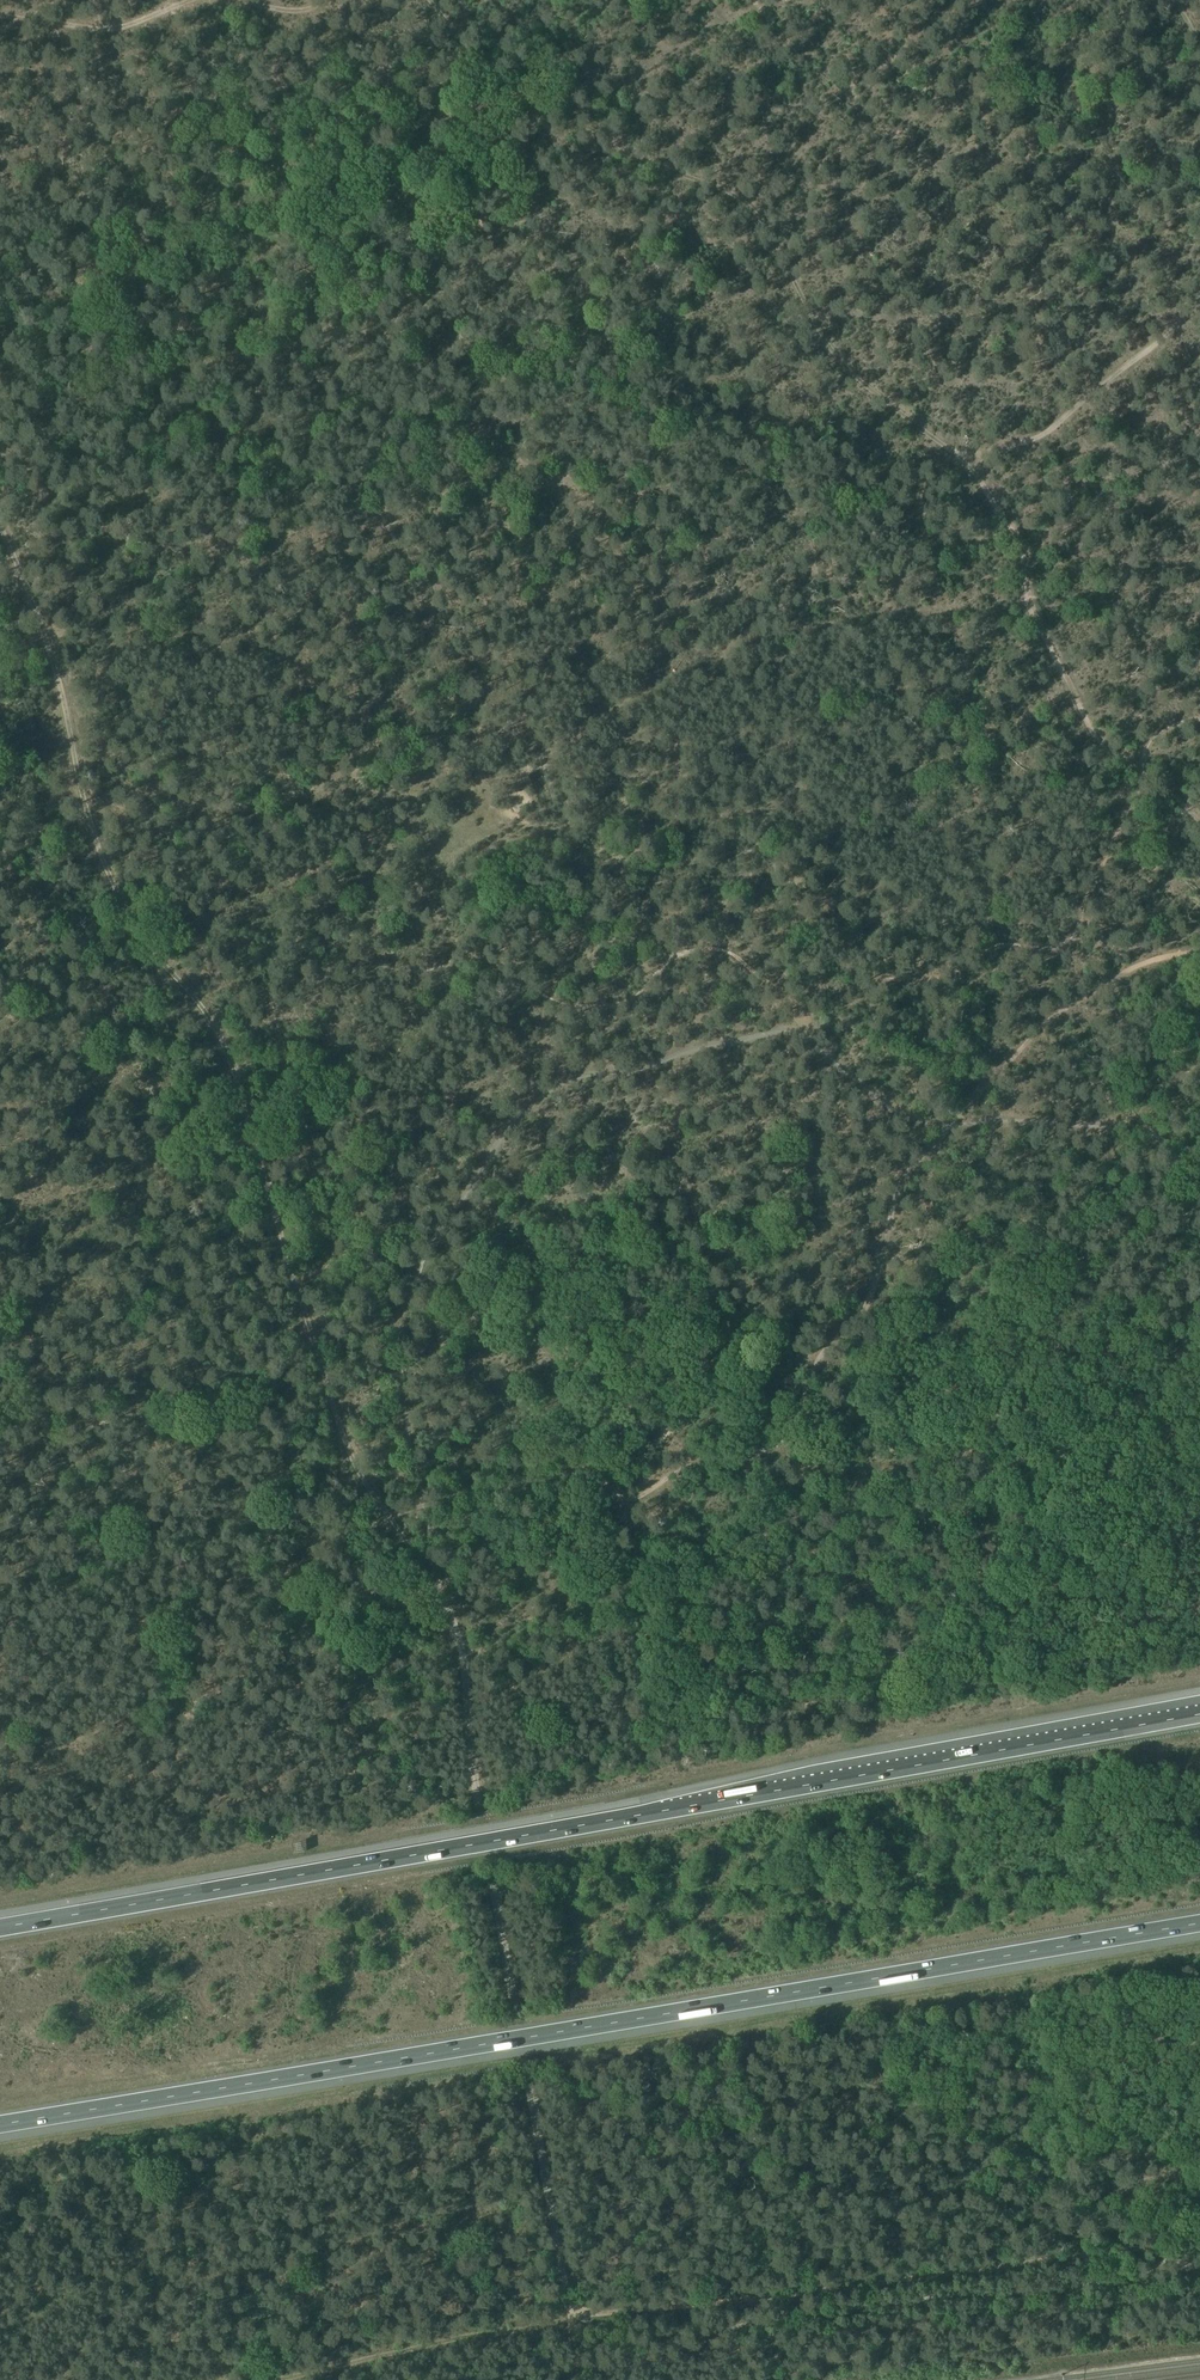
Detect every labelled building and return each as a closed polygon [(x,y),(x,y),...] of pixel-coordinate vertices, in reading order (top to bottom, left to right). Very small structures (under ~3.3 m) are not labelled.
[(561,2031),(560,2025),(543,2026),(544,2033),(561,2031)]
